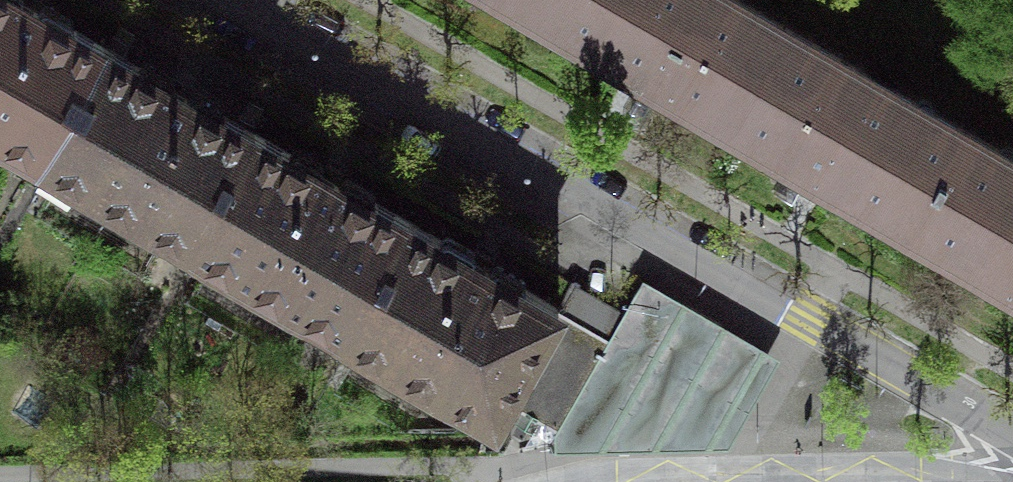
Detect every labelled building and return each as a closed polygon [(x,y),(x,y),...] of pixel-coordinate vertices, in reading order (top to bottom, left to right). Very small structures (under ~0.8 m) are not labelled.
[(104,47),(28,3),(23,0),(0,0),(0,135),(40,158),(104,47)] [(554,18),(564,0),(522,0),(554,18)] [(785,26),(739,0),(564,0),(554,18),(612,52),(721,115),(716,124),(725,129),(785,26)] [(966,130),(785,26),(725,129),(736,135),(743,122),(768,137),(766,141),(823,173),(880,206),(882,202),(914,220),(966,130)] [(40,158),(191,244),(255,133),(180,90),(104,47),(40,158)] [(966,130),(914,220),(946,238),(943,242),(1012,282),(1012,157),(966,130)] [(330,176),(255,133),(191,244),(341,331),(405,220),(330,176)] [(482,264),(405,220),(341,331),(495,419),(506,400),(558,309),(559,308),(482,264)] [(596,362),(620,376),(649,325),(644,323),(662,293),(652,287),(642,282),(610,338),(596,362)] [(779,359),(662,293),(644,323),(649,325),(620,376),(596,362),(558,429),(547,448),(730,447),(779,359)] [(597,331),(558,309),(506,400),(526,411),(525,414),(530,417),(534,419),(536,417),(558,429),(596,362),(610,338),(597,331)]
